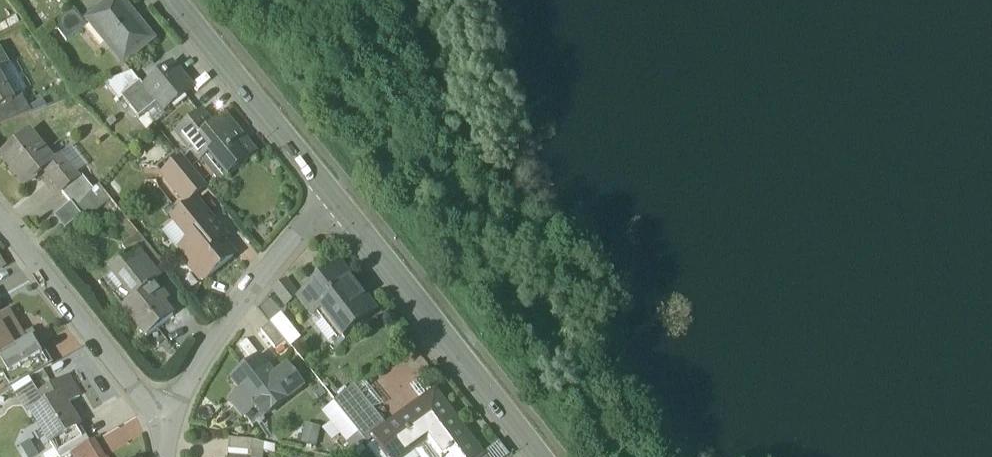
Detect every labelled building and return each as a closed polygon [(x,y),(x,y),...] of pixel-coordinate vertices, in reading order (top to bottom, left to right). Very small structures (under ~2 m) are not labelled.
[(90,22),(124,64),(153,41),(119,0),(116,0),(90,22)] [(75,9),(54,26),(67,42),(88,26),(75,9)] [(174,62),(144,85),(164,110),(194,88),(174,62)] [(127,70),(106,87),(117,99),(137,83),(127,70)] [(14,105),(12,101),(0,81),(0,113),(14,105)] [(0,113),(0,128),(32,114),(22,95),(12,101),(14,105),(0,113)] [(201,115),(178,134),(187,145),(210,127),(201,115)] [(256,158),(225,120),(212,130),(210,127),(187,145),(202,163),(210,156),(229,180),(256,158)] [(31,135),(2,159),(25,188),(45,172),(52,181),(68,167),(60,157),(53,163),(31,135)] [(207,188),(184,160),(163,177),(186,205),(207,188)] [(68,167),(52,181),(59,190),(76,177),(68,167)] [(197,206),(179,221),(195,241),(183,251),(184,252),(195,266),(192,268),(192,271),(201,282),(204,283),(207,281),(234,259),(215,236),(219,233),(197,206)] [(166,269),(140,237),(123,249),(131,259),(114,272),(136,300),(124,310),(148,340),(174,319),(158,299),(162,296),(151,282),(166,269)] [(377,315),(340,268),(299,300),(314,319),(322,313),(344,341),(377,315)] [(271,291),(283,310),(294,302),(282,283),(271,291)] [(302,341),(282,317),(271,325),(285,343),(291,350),(302,341)] [(4,381),(10,392),(53,367),(33,335),(24,340),(18,330),(10,327),(7,329),(1,319),(0,320),(0,384),(4,381)] [(285,343),(271,325),(262,333),(276,350),(285,343)] [(276,381),(260,361),(234,382),(242,393),(231,402),(246,420),(256,411),(263,420),(292,397),(278,379),(276,381)] [(302,389),(288,371),(278,379),(292,397),(302,389)] [(81,399),(69,380),(58,386),(70,406),(81,399)] [(58,386),(40,397),(46,407),(33,415),(33,416),(34,416),(52,445),(52,446),(81,429),(80,428),(67,407),(70,406),(58,386)] [(389,430),(355,388),(335,404),(369,446),(376,441),(375,440),(389,430)] [(436,395),(389,430),(375,440),(376,441),(388,456),(406,456),(414,451),(418,456),(481,456),(469,441),(472,439),(466,432),(464,434),(436,395)] [(256,411),(246,420),(253,429),(258,429),(265,423),(263,420),(256,411)] [(52,446),(59,456),(69,456),(90,445),(81,429),(52,446)] [(485,456),(510,456),(500,444),(485,456)]
